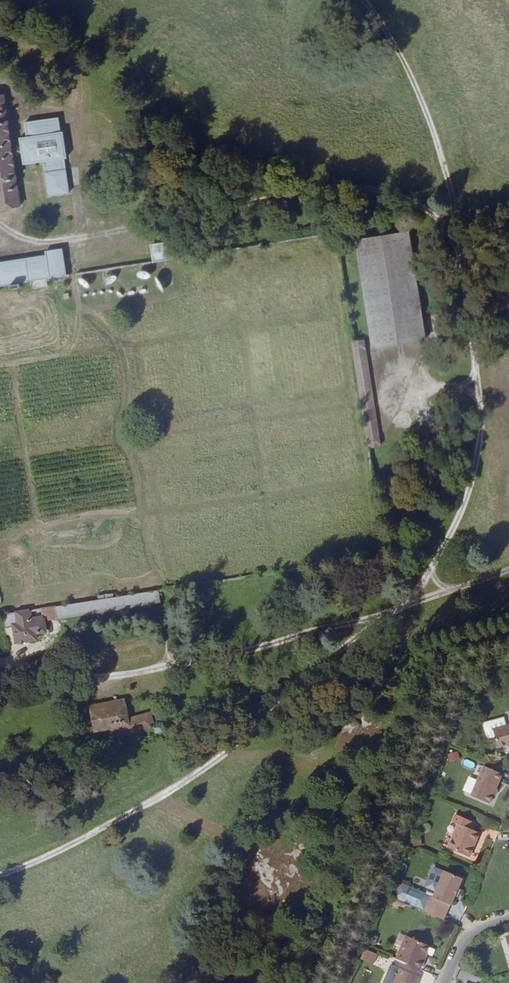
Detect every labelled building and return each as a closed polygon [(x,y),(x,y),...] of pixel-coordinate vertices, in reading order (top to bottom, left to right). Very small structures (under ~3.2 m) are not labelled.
[(30,205),(13,95),(0,97),(0,180),(5,210),(30,205)] [(74,130),(69,131),(67,118),(32,124),(35,137),(32,138),(36,161),(53,159),(59,195),(79,192),(73,156),(78,155),(74,130)] [(371,341),(372,341),(426,331),(410,235),(357,244),(371,341)] [(160,243),(163,262),(190,258),(190,250),(183,252),(181,240),(160,243)] [(27,277),(29,285),(75,276),(74,264),(71,250),(55,252),(53,257),(32,259),(35,276),(27,277)] [(426,331),(372,341),(371,341),(373,353),(428,342),(426,331)] [(354,345),(371,450),(384,448),(367,342),(354,345)] [(169,593),(67,610),(68,622),(170,606),(169,593)] [(44,625),(43,614),(29,616),(31,631),(27,631),(29,644),(49,641),(49,635),(56,634),(55,623),(44,625)] [(162,711),(137,717),(135,703),(103,711),(107,732),(122,729),(124,738),(165,727),(162,711)] [(498,720),(503,739),(508,737),(508,717),(498,720)] [(450,763),(460,760),(457,752),(447,755),(450,763)] [(463,767),(473,769),(474,762),(464,760),(463,767)] [(490,800),(503,770),(484,762),(471,792),(490,800)] [(470,826),(474,819),(455,810),(452,818),(459,820),(448,845),(468,855),(479,830),(470,826)] [(461,877),(443,869),(431,895),(428,894),(424,903),(443,912),(447,902),(449,903),(461,877)] [(424,903),(428,894),(401,883),(393,899),(422,910),(424,903)] [(405,936),(395,957),(419,968),(422,960),(420,959),(426,945),(405,936)] [(398,966),(391,982),(415,982),(418,976),(398,966)]
